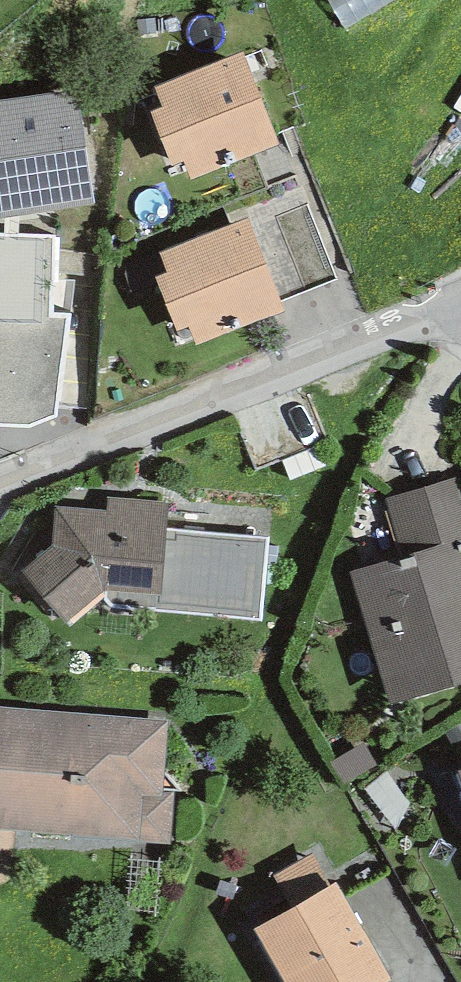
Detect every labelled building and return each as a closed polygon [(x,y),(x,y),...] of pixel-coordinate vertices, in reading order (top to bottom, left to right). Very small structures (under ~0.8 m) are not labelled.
[(242,52),(155,87),(163,106),(150,111),(172,166),(184,161),(191,180),(279,145),(242,52)] [(0,100),(0,220),(95,203),(78,87),(0,100)] [(283,310),(247,218),(161,253),(169,273),(155,278),(177,331),(188,327),(196,346),(283,310)] [(28,428),(55,415),(68,315),(52,313),(56,236),(0,235),(0,426),(28,428)] [(460,684),(460,503),(454,478),(383,499),(400,557),(351,571),(390,704),(460,684)] [(269,537),(168,528),(169,503),(106,497),(105,509),(54,507),(52,543),(22,571),(65,623),(105,591),(105,600),(114,607),(157,609),(156,611),(263,620),(269,537)] [(170,841),(174,793),(163,793),(168,721),(0,709),(0,829),(170,841)] [(253,930),(283,981),(386,981),(391,979),(336,883),(253,930)]
